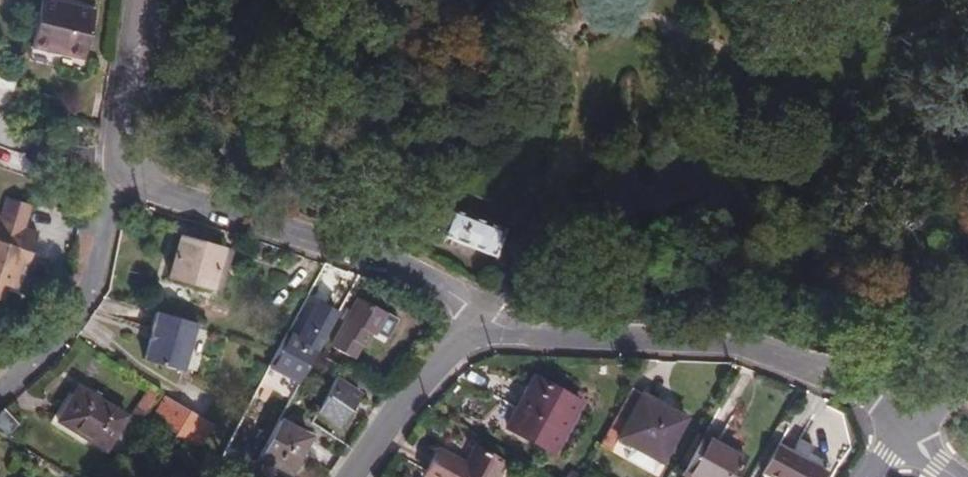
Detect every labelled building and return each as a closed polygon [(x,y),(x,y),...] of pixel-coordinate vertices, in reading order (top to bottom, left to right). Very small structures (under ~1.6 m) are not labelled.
[(89,0),(38,0),(30,41),(55,46),(56,39),(84,45),(93,1),(89,0)] [(451,213),(444,233),(490,251),(497,231),(451,213)] [(7,286),(20,290),(38,235),(0,222),(0,284),(7,286)] [(219,246),(185,236),(173,278),(207,287),(219,246)] [(233,250),(219,246),(207,287),(222,291),(233,250)] [(340,311),(313,298),(295,335),(322,348),(340,311)] [(371,335),(384,313),(361,300),(334,347),(351,356),(358,342),(361,344),(368,333),(371,335)] [(196,322),(158,311),(144,359),(182,370),(196,322)] [(279,348),(269,365),(300,381),(316,351),(317,349),(295,335),(286,333),(279,348)] [(507,428),(552,453),(581,402),(535,377),(507,428)] [(335,378),(320,409),(341,424),(360,395),(335,378)] [(630,388),(598,445),(610,452),(617,439),(660,463),(685,419),(630,388)] [(58,420),(117,455),(137,425),(78,389),(58,420)] [(166,396),(150,419),(174,435),(171,441),(198,451),(214,425),(166,396)] [(0,414),(0,432),(4,435),(17,424),(4,410),(0,414)] [(260,476),(267,476),(275,463),(288,471),(307,437),(277,422),(249,473),(260,476)] [(808,454),(813,445),(800,437),(790,451),(780,445),(763,476),(821,476),(828,465),(808,454)] [(706,438),(684,475),(688,476),(733,476),(743,460),(706,438)] [(424,476),(425,476),(495,476),(503,463),(471,445),(461,463),(439,450),(424,476)]
